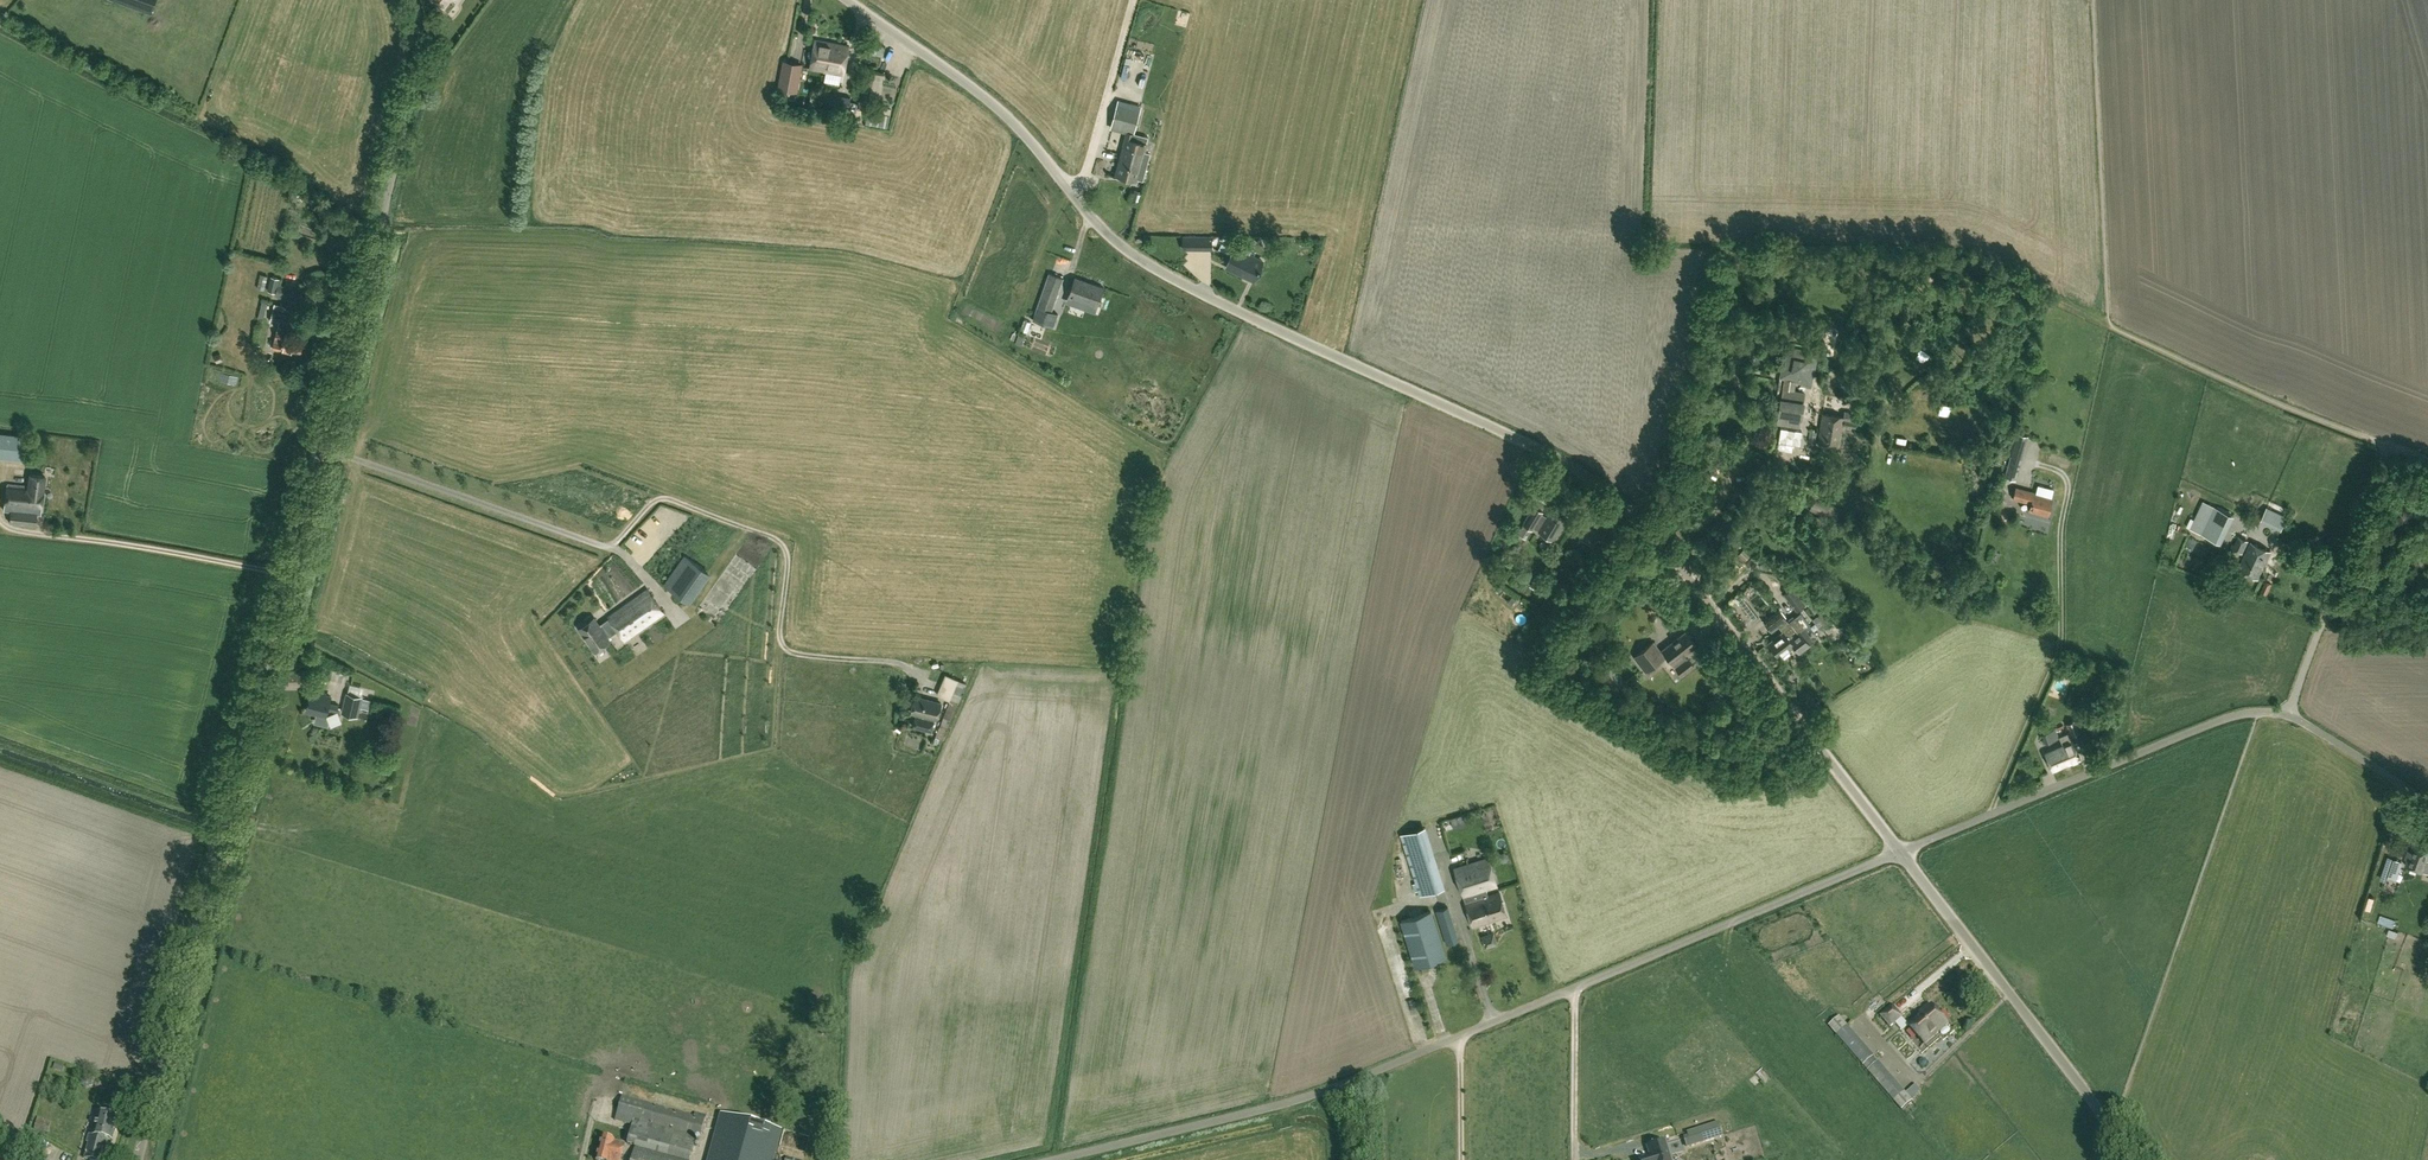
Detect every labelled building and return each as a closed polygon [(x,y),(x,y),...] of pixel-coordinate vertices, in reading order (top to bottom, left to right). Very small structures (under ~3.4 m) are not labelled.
[(134,8),(153,14),(157,0),(136,0),(134,8)] [(200,3),(191,0),(188,0),(181,17),(193,21),(200,3)] [(448,11),(455,3),(453,2),(454,0),(435,0),(448,11)] [(827,71),(832,43),(815,40),(810,68),(827,71)] [(849,46),(832,43),(827,71),(844,74),(849,46)] [(803,63),(788,61),(783,60),(777,88),(797,92),(803,63)] [(878,101),(884,73),(870,70),(863,98),(878,101)] [(1127,132),(1133,134),(1139,108),(1118,103),(1111,128),(1127,132)] [(889,126),(891,115),(869,110),(866,122),(889,126)] [(1131,139),(1133,134),(1127,132),(1116,175),(1136,180),(1137,178),(1143,179),(1150,153),(1144,151),(1146,143),(1131,139)] [(1132,200),(1139,202),(1142,191),(1135,189),(1132,200)] [(1195,249),(1195,237),(1183,237),(1183,249),(1195,249)] [(1235,238),(1216,239),(1216,248),(1236,247),(1235,238)] [(1259,268),(1263,261),(1259,259),(1249,254),(1251,250),(1242,246),(1240,250),(1236,248),(1235,248),(1230,257),(1235,259),(1230,269),(1253,280),(1255,276),(1257,273),(1258,270),(1259,271),(1260,268),(1259,268)] [(1050,273),(1033,320),(1053,327),(1058,314),(1051,311),(1063,278),(1050,273)] [(268,290),(276,292),(278,284),(279,278),(271,276),(268,290)] [(1103,287),(1075,277),(1068,296),(1097,306),(1103,287)] [(301,289),(278,284),(276,292),(275,296),(298,301),(301,289)] [(1784,329),(1794,331),(1796,322),(1786,320),(1784,329)] [(305,339),(285,334),(286,332),(277,330),(273,348),(288,352),(289,350),(301,353),(305,339)] [(1026,334),(1019,332),(1015,343),(1022,345),(1026,334)] [(1726,335),(1727,348),(1738,347),(1737,334),(1726,335)] [(1757,353),(1755,362),(1765,364),(1767,355),(1757,353)] [(1811,374),(1815,356),(1806,354),(1802,372),(1792,370),(1791,372),(1783,370),(1781,376),(1790,378),(1789,379),(1811,384),(1813,375),(1811,374)] [(1785,379),(1782,389),(1802,393),(1804,383),(1785,379)] [(1804,393),(1782,389),(1777,423),(1798,427),(1800,417),(1802,403),(1804,393)] [(1927,415),(1935,415),(1936,407),(1927,407),(1927,415)] [(1956,419),(1958,411),(1948,409),(1947,417),(1956,419)] [(1839,446),(1842,428),(1845,429),(1845,426),(1856,427),(1857,418),(1859,419),(1860,413),(1851,412),(1850,417),(1847,417),(1846,419),(1843,418),(1844,417),(1822,413),(1818,443),(1839,446)] [(1718,428),(1724,430),(1726,420),(1721,419),(1718,428)] [(1800,443),(1802,428),(1774,424),(1772,438),(1800,443)] [(0,434),(0,458),(24,461),(26,437),(0,434)] [(2016,480),(2022,458),(2010,455),(2004,477),(2016,480)] [(40,514),(42,492),(44,476),(29,473),(27,485),(7,483),(4,510),(11,510),(9,522),(35,525),(36,513),(40,514)] [(2056,497),(2057,489),(2042,486),(2041,493),(2056,497)] [(2034,493),(2034,492),(2016,487),(2013,498),(2031,503),(2029,509),(2048,514),(2052,498),(2034,493)] [(1524,495),(1518,504),(1527,509),(1533,500),(1524,495)] [(1809,510),(1818,513),(1821,506),(1812,502),(1809,510)] [(2235,515),(2212,504),(2199,532),(2221,543),(2235,515)] [(1531,529),(1532,529),(1533,527),(1538,530),(1538,531),(1553,540),(1566,518),(1551,509),(1546,517),(1541,514),(1542,512),(1533,506),(1522,523),(1524,525),(1519,534),(1526,538),(1531,529)] [(2267,507),(2261,520),(2282,529),(2287,516),(2267,507)] [(1607,526),(1591,515),(1583,528),(1598,539),(1607,526)] [(1611,528),(1595,553),(1603,558),(1619,533),(1611,528)] [(2243,552),(2248,541),(2239,536),(2233,548),(2243,552)] [(2271,551),(2251,542),(2239,570),(2259,579),(2271,551)] [(668,584),(692,599),(712,568),(688,553),(668,584)] [(2267,594),(2272,584),(2266,581),(2261,592),(2267,594)] [(2273,586),(2269,597),(2274,599),(2278,588),(2273,586)] [(1784,594),(1796,610),(1805,604),(1792,587),(1784,594)] [(648,588),(608,616),(610,618),(600,624),(594,616),(579,627),(595,650),(610,640),(608,636),(618,629),(625,639),(664,612),(648,588)] [(1546,610),(1557,617),(1563,608),(1552,601),(1546,610)] [(1785,619),(1777,609),(1763,620),(1771,630),(1785,619)] [(1799,652),(1813,642),(1804,631),(1810,626),(1800,613),(1788,623),(1790,626),(1794,630),(1789,634),(1790,635),(1787,637),(1789,639),(1794,646),(1799,652)] [(1816,617),(1825,625),(1828,621),(1828,620),(1829,619),(1823,613),(1821,614),(1820,613),(1816,617)] [(1789,634),(1794,630),(1790,626),(1783,631),(1768,642),(1779,657),(1781,656),(1782,658),(1789,653),(1788,651),(1794,646),(1789,639),(1787,637),(1790,635),(1789,634)] [(1672,664),(1673,663),(1681,675),(1693,665),(1688,657),(1686,658),(1684,655),(1695,646),(1685,632),(1669,644),(1661,650),(1654,641),(1637,655),(1648,670),(1655,664),(1656,665),(1665,658),(1669,664),(1671,662),(1672,664)] [(1760,637),(1755,646),(1761,649),(1766,640),(1760,637)] [(949,700),(935,735),(942,739),(967,683),(945,674),(936,695),(949,700)] [(317,712),(315,717),(318,724),(328,726),(329,721),(326,715),(328,709),(337,711),(338,705),(329,702),(331,696),(326,695),(326,694),(318,691),(317,692),(311,691),(306,710),(317,712)] [(361,696),(348,692),(343,712),(357,715),(359,706),(368,708),(370,699),(361,697),(361,696)] [(917,713),(914,726),(932,731),(935,718),(938,718),(942,702),(916,696),(912,712),(917,713)] [(2081,759),(2072,736),(2079,734),(2084,731),(2079,718),(2074,720),(2065,724),(2069,732),(2059,737),(2063,745),(2045,753),(2053,771),(2081,759)] [(2059,737),(2056,729),(2042,734),(2045,743),(2059,737)] [(1791,782),(1793,792),(1801,790),(1799,780),(1791,782)] [(2413,841),(2405,865),(2427,873),(2427,860),(2426,859),(2427,853),(2427,846),(2413,841)] [(1464,896),(1487,889),(1487,888),(1498,885),(1490,857),(1455,867),(1463,896),(1464,896)] [(2390,866),(2384,864),(2379,879),(2385,881),(2390,866)] [(1420,894),(1442,888),(1436,871),(1415,877),(1420,894)] [(1489,895),(1487,889),(1464,896),(1473,926),(1507,916),(1500,891),(1489,895)] [(1446,891),(1439,894),(1443,903),(1450,901),(1446,891)] [(1447,943),(1459,940),(1448,906),(1436,910),(1447,943)] [(1415,966),(1445,957),(1431,911),(1401,920),(1415,966)] [(1493,933),(1481,937),(1485,948),(1497,944),(1493,933)] [(2361,938),(2357,952),(2364,955),(2369,941),(2361,938)] [(1396,961),(1402,977),(1409,975),(1404,959),(1396,961)] [(1414,1010),(1423,1006),(1416,989),(1406,993),(1414,1010)] [(1914,1007),(1921,1002),(1917,996),(1910,1001),(1914,1007)] [(1893,1003),(1880,1016),(1891,1027),(1896,1022),(1902,1017),(1903,1016),(1893,1003)] [(1908,1025),(1924,1044),(1948,1023),(1932,1005),(1908,1025)] [(1864,1065),(1874,1056),(1839,1017),(1829,1026),(1864,1065)] [(1902,1110),(1913,1101),(1879,1061),(1869,1070),(1902,1110)] [(622,1095),(617,1114),(615,1121),(632,1126),(627,1144),(634,1146),(634,1147),(635,1148),(632,1159),(690,1159),(697,1137),(700,1138),(706,1119),(645,1102),(622,1095)] [(93,1135),(89,1133),(86,1141),(89,1142),(84,1158),(91,1159),(101,1159),(107,1139),(112,1141),(119,1118),(99,1112),(93,1135)] [(721,1122),(719,1122),(709,1159),(752,1159),(760,1133),(759,1132),(762,1125),(723,1114),(721,1122)] [(48,1132),(50,1123),(43,1121),(44,1118),(37,1117),(36,1120),(34,1129),(48,1132)] [(1722,1135),(1718,1123),(1711,1125),(1713,1130),(1688,1138),(1690,1145),(1722,1135)] [(596,1159),(621,1159),(625,1144),(614,1141),(614,1140),(602,1137),(596,1159)] [(1664,1141),(1655,1144),(1655,1142),(1648,1144),(1649,1146),(1647,1147),(1650,1156),(1639,1159),(1670,1159),(1664,1141)] [(44,1154),(51,1157),(56,1146),(50,1143),(44,1154)]
